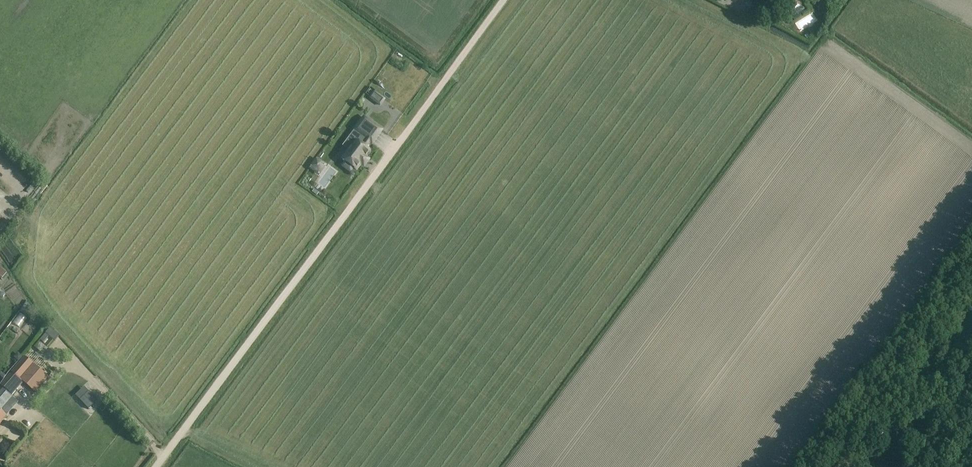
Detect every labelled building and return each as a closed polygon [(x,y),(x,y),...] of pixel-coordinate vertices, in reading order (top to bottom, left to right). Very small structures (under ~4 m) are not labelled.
[(784,4),(782,6),(786,13),(790,11),(790,12),(801,5),(798,0),(781,0),(784,4)] [(374,93),(370,98),(380,106),(384,100),(374,93)] [(361,164),(363,165),(367,159),(365,158),(370,152),(367,150),(366,149),(370,143),(372,144),(382,131),(364,118),(358,126),(354,131),(351,136),(349,138),(354,142),(355,143),(347,154),(343,160),(345,162),(346,162),(343,167),(350,172),(353,168),(354,169),(356,170),(361,164)] [(5,265),(2,273),(10,276),(13,268),(5,265)] [(50,328),(45,334),(55,342),(59,336),(50,328)] [(25,357),(1,386),(2,387),(7,391),(12,395),(23,383),(35,393),(48,377),(25,357)] [(7,417),(6,417),(6,416),(1,413),(1,412),(12,399),(13,399),(13,398),(11,397),(12,395),(7,391),(6,393),(0,400),(0,425),(7,417)] [(80,401),(88,410),(97,402),(89,393),(80,401)] [(27,416),(36,404),(30,400),(21,411),(27,416)] [(77,424),(69,432),(77,439),(84,431),(77,424)] [(37,446),(40,449),(49,442),(46,438),(37,446)] [(77,460),(68,453),(60,464),(63,466),(72,466),(77,460)] [(873,466),(884,466),(878,463),(881,457),(874,453),(871,458),(870,458),(869,459),(870,459),(867,464),(873,466)]
